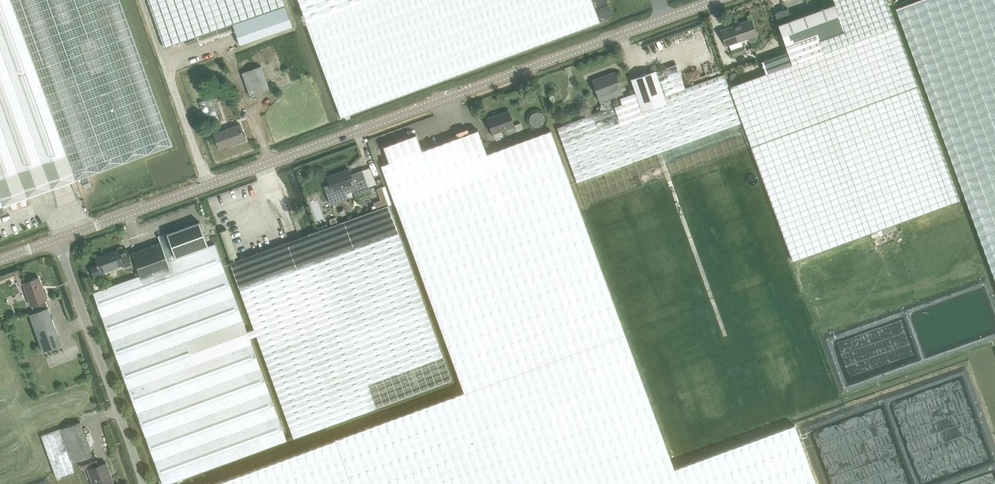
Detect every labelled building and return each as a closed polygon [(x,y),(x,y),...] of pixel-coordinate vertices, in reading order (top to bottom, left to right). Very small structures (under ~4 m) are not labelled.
[(4,206),(173,145),(120,0),(0,0),(0,214),(6,211),(4,206)] [(152,12),(165,48),(233,24),(240,45),(293,26),(285,2),(284,0),(148,0),(152,12)] [(308,22),(307,22),(341,116),(599,22),(591,0),(300,0),(308,22)] [(835,3),(797,17),(795,12),(790,14),(788,8),(775,13),(779,24),(778,24),(788,51),(762,61),(766,73),(731,86),(730,88),(793,261),(960,200),(887,0),(834,0),(835,3)] [(896,8),(994,279),(994,0),(919,0),(896,8)] [(752,42),(756,41),(757,38),(756,35),(757,34),(752,19),(721,30),(727,45),(748,38),(749,41),(752,42)] [(231,25),(218,30),(220,34),(229,31),(230,34),(233,33),(232,30),(233,30),(231,25)] [(743,46),(731,50),(733,56),(745,52),(743,46)] [(622,104),(558,128),(578,183),(741,124),(724,75),(684,89),(676,64),(656,71),(655,71),(655,70),(631,79),(635,92),(620,98),(622,104)] [(256,68),(242,73),(251,96),(270,89),(262,66),(256,68)] [(600,80),(593,82),(601,102),(623,94),(615,72),(599,78),(600,80)] [(220,120),(212,97),(199,102),(208,124),(220,120)] [(495,139),(503,136),(501,131),(515,126),(509,110),(487,118),(493,134),(495,139)] [(240,124),(214,133),(220,149),(245,140),(240,124)] [(396,205),(557,146),(551,130),(487,154),(478,130),(422,150),(416,134),(384,146),(389,162),(381,165),(396,205)] [(465,392),(625,333),(557,146),(396,205),(465,392)] [(356,196),(370,191),(363,170),(351,174),(349,169),(328,177),(336,200),(347,196),(346,193),(354,190),(356,196)] [(377,188),(381,200),(374,202),(376,207),(383,205),(388,203),(389,205),(392,204),(385,185),(382,187),(377,188)] [(254,328),(247,331),(215,243),(209,246),(200,221),(190,225),(190,224),(185,226),(185,227),(182,228),(182,227),(177,229),(178,230),(168,233),(169,236),(160,239),(161,242),(133,253),(141,275),(94,292),(163,483),(167,483),(223,464),(287,441),(250,338),(256,336),(293,438),(452,380),(388,205),(230,263),(254,328)] [(135,267),(130,254),(128,249),(119,252),(118,249),(95,258),(98,264),(91,267),(95,278),(95,277),(102,274),(101,273),(124,265),(126,270),(135,267)] [(0,277),(0,282),(9,279),(8,279),(16,276),(19,285),(24,283),(19,270),(0,277)] [(47,299),(39,278),(23,283),(34,312),(49,307),(46,300),(47,299)] [(34,312),(30,314),(32,322),(43,352),(62,345),(49,307),(34,312)] [(795,425),(675,469),(672,461),(646,391),(625,333),(467,391),(215,483),(816,483),(795,425)] [(81,421),(60,429),(42,436),(57,478),(75,471),(72,463),(93,456),(81,421)] [(96,456),(81,462),(83,468),(98,463),(96,456)] [(88,469),(94,483),(115,483),(107,463),(88,469)]
